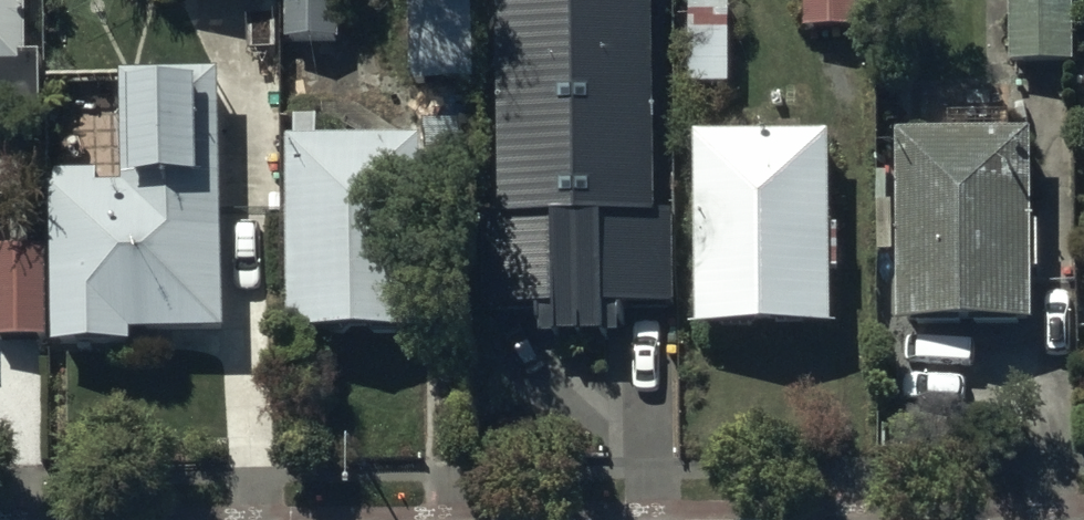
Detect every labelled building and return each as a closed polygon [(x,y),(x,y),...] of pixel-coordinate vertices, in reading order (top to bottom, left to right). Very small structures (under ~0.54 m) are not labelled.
[(50,132),(49,81),(33,81),(32,0),(0,0),(0,133),(50,132)] [(279,10),(279,0),(183,0),(183,10),(279,10)] [(288,40),(342,42),(343,0),(288,0),(288,40)] [(410,84),(474,84),(473,0),(408,0),(410,84)] [(509,325),(549,325),(549,353),(623,353),(623,324),(680,324),(680,235),(669,235),(668,0),(508,0),(509,325)] [(812,43),(868,42),(867,0),(812,0),(812,43)] [(1021,75),(1077,74),(1075,0),(1019,0),(1021,75)] [(730,4),(689,3),(688,86),(731,86),(730,4)] [(236,355),(232,91),(128,93),(130,205),(112,205),(112,191),(65,192),(67,367),(141,366),(141,357),(236,355)] [(1043,154),(909,155),(911,347),(1045,346),(1043,154)] [(840,157),(707,158),(709,351),(842,350),(840,157)] [(429,164),(299,163),(298,362),(428,362),(429,164)] [(0,265),(0,305),(1,352),(53,350),(50,264),(0,265)]
